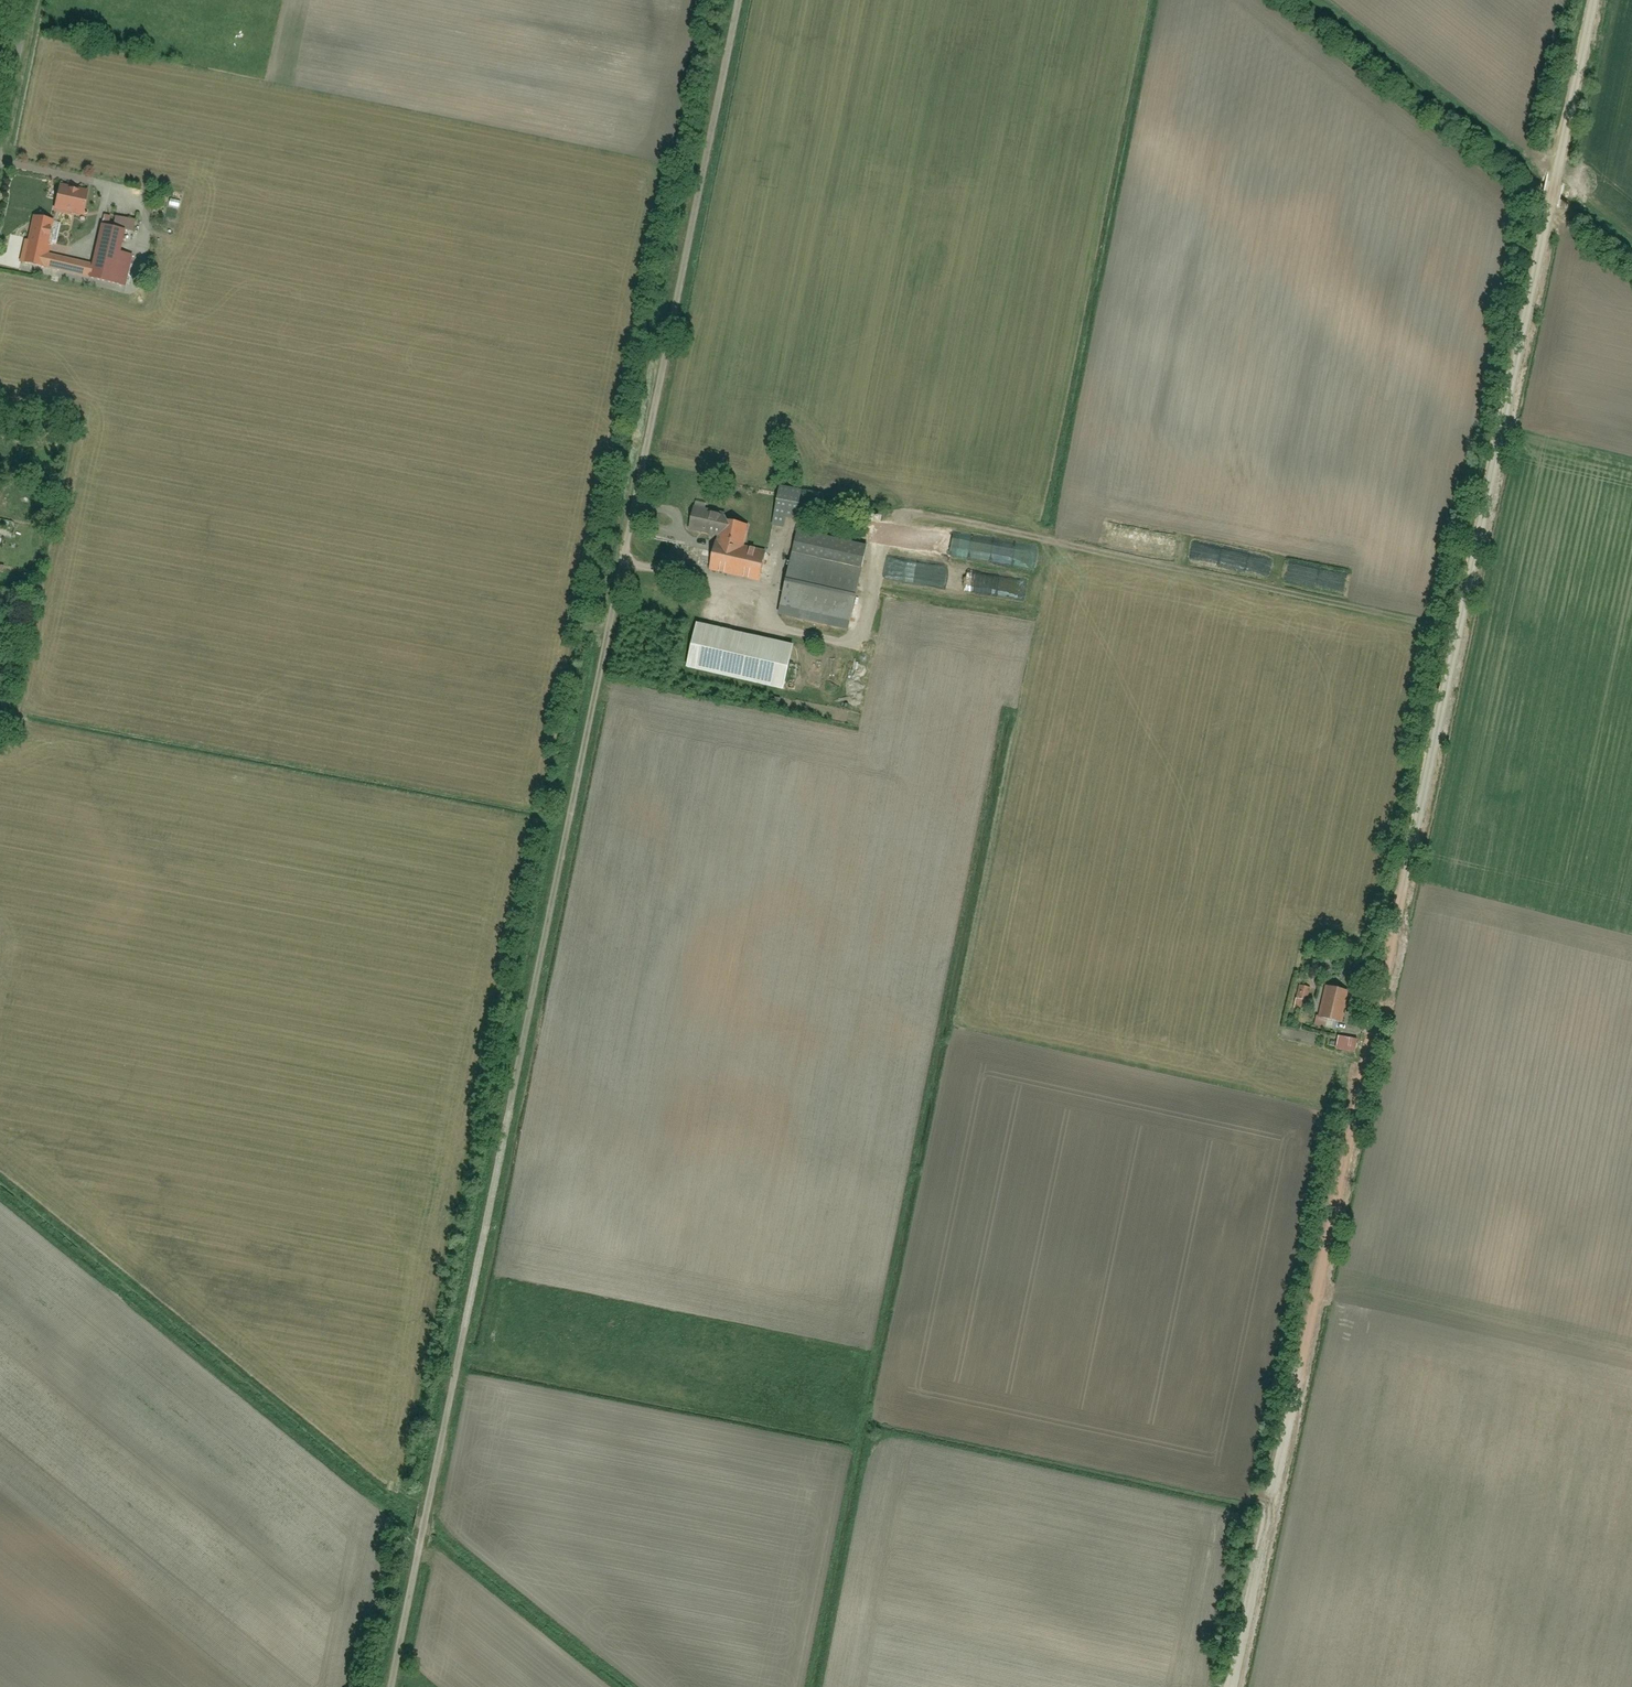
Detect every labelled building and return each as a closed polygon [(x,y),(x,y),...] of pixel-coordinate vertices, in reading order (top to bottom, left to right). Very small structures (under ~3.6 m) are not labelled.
[(61,185),(56,208),(83,214),(88,191),(61,185)] [(20,262),(118,283),(125,251),(121,251),(126,231),(115,229),(100,226),(93,261),(50,252),(56,221),(32,216),(27,241),(25,240),(20,262)] [(135,220),(116,217),(114,227),(133,231),(135,220)] [(771,516),(791,520),(796,498),(775,493),(771,516)] [(749,533),(752,519),(700,510),(697,522),(726,527),(724,541),(713,539),(712,546),(691,542),(689,554),(707,558),(706,565),(760,575),(767,536),(749,533)] [(793,554),(783,605),(853,620),(864,569),(793,554)] [(699,626),(689,668),(786,691),(796,649),(699,626)] [(1298,975),(1294,991),(1309,994),(1312,978),(1298,975)] [(1350,985),(1329,983),(1324,1019),(1344,1022),(1350,985)] [(1358,1041),(1340,1038),(1338,1049),(1356,1052),(1358,1041)]
